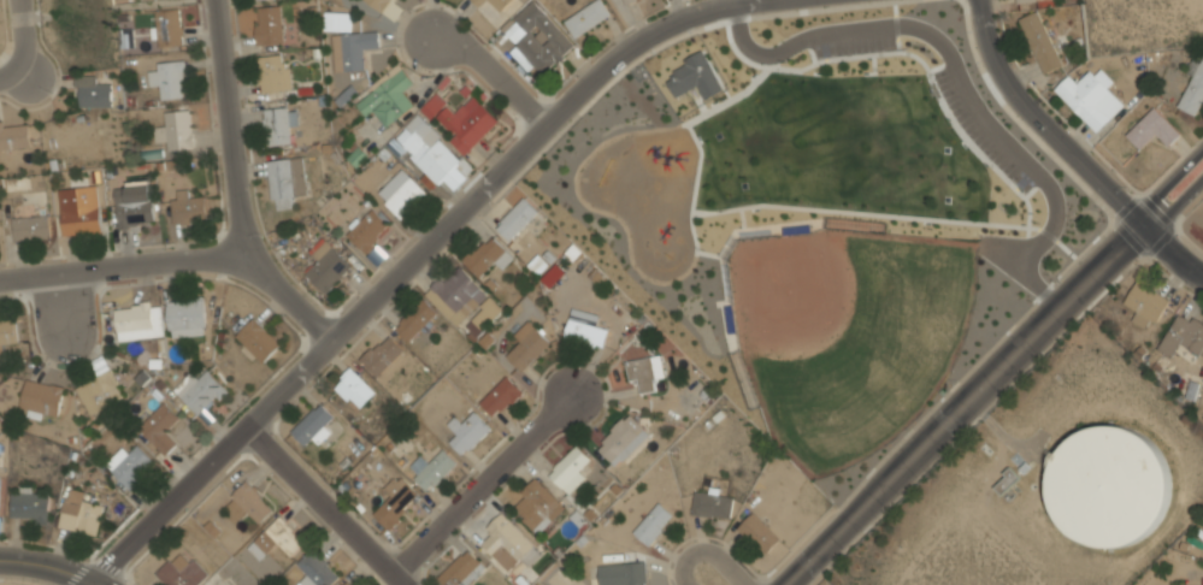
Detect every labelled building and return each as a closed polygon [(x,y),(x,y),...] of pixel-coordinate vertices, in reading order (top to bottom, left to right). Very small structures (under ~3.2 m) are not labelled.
[(391,0),(365,0),(395,18),(401,7),(391,0)] [(501,11),(512,0),(490,0),(501,11)] [(541,76),(574,45),(535,0),(505,28),(517,42),(513,45),(541,76)] [(576,39),(612,12),(603,0),(593,0),(564,20),(576,39)] [(254,7),(256,43),(283,41),(281,5),(254,7)] [(158,45),(182,42),(179,7),(154,10),(158,45)] [(1021,16),(1040,73),(1060,66),(1042,10),(1021,16)] [(352,29),(352,11),(324,11),(324,29),(352,29)] [(377,30),(331,32),(334,70),(367,67),(366,51),(378,49),(377,30)] [(261,94),(291,89),(285,52),(256,57),(261,94)] [(674,96),(697,87),(702,98),(721,90),(704,52),(662,70),(674,96)] [(1192,58),(1185,71),(1193,75),(1177,106),(1196,114),(1202,101),(1202,56),(1199,61),(1192,58)] [(183,60),(157,61),(157,69),(148,69),(148,84),(160,84),(160,98),(183,98),(183,60)] [(1096,131),(1124,105),(1105,87),(1113,81),(1097,65),(1078,83),(1068,73),(1054,88),(1096,131)] [(76,106),(111,106),(111,84),(99,84),(99,75),(76,75),(76,106)] [(500,120),(479,100),(470,110),(464,102),(454,112),(436,93),(420,110),(466,155),(500,120)] [(1158,136),(1168,144),(1180,132),(1154,106),(1125,134),(1143,152),(1158,136)] [(297,129),(297,107),(265,107),(265,144),(289,144),(289,129),(297,129)] [(193,147),(190,110),(164,111),(165,125),(153,126),(154,141),(166,140),(167,149),(193,147)] [(461,160),(415,117),(393,141),(437,184),(443,178),(454,189),(464,178),(453,169),(461,160)] [(28,148),(29,122),(0,121),(0,148),(28,148)] [(302,155),(266,160),(272,208),(296,205),(295,195),(307,194),(302,155)] [(400,184),(391,176),(376,193),(399,217),(423,193),(408,177),(400,184)] [(119,228),(155,223),(149,181),(113,185),(119,228)] [(63,236),(101,232),(96,184),(58,189),(63,236)] [(171,189),(171,221),(207,221),(207,197),(191,197),(191,189),(171,189)] [(495,226),(509,242),(539,212),(524,197),(495,226)] [(391,228),(370,207),(344,232),(365,253),(391,228)] [(51,238),(49,214),(12,217),(13,241),(51,238)] [(514,258),(491,234),(462,261),(479,278),(495,264),(501,270),(514,258)] [(353,265),(326,238),(307,258),(312,261),(302,270),(326,292),(353,265)] [(486,295),(455,262),(425,291),(458,324),(486,295)] [(565,273),(556,264),(541,279),(550,288),(565,273)] [(395,330),(411,342),(436,311),(419,297),(395,330)] [(206,335),(205,299),(166,301),(167,336),(206,335)] [(501,312),(490,300),(470,318),(481,330),(501,312)] [(142,329),(152,329),(152,303),(116,303),(116,330),(129,330),(129,338),(142,338),(142,329)] [(1170,355),(1175,344),(1201,354),(1202,348),(1202,321),(1177,309),(1158,350),(1170,355)] [(261,361),(281,343),(254,317),(235,335),(261,361)] [(602,349),(609,330),(570,317),(564,336),(602,349)] [(513,333),(520,341),(506,355),(523,372),(553,342),(529,318),(513,333)] [(0,320),(0,347),(16,347),(14,320),(0,320)] [(405,349),(387,332),(360,359),(377,377),(405,349)] [(654,378),(667,376),(661,353),(625,360),(630,384),(638,383),(641,394),(656,390),(654,378)] [(376,391),(350,366),(331,384),(356,410),(376,391)] [(75,388),(90,415),(125,395),(110,367),(75,388)] [(199,379),(191,371),(173,389),(199,415),(226,389),(207,370),(199,379)] [(479,401),(496,418),(524,390),(507,373),(479,401)] [(57,418),(63,386),(25,379),(19,410),(57,418)] [(164,454),(177,441),(167,431),(179,418),(163,401),(137,426),(164,454)] [(306,448),(335,419),(319,402),(290,431),(306,448)] [(447,438),(464,455),(491,427),(474,410),(447,438)] [(617,467),(650,433),(629,412),(595,445),(617,467)] [(1161,453),(1148,439),(1131,431),(1111,427),(1092,431),(1075,439),(1062,454),(1054,471),(1051,491),(1056,512),(1067,530),(1084,542),(1104,548),(1125,548),(1144,539),(1160,525),(1169,508),(1172,489),(1169,471),(1161,453)] [(128,453),(122,448),(105,465),(129,488),(154,462),(137,443),(128,453)] [(547,473),(567,492),(595,465),(576,444),(547,473)] [(407,469),(429,491),(456,463),(443,449),(427,465),(420,457),(407,469)] [(391,496),(373,513),(388,528),(421,496),(399,473),(383,488),(391,496)] [(519,492),(525,497),(515,507),(535,526),(543,518),(552,526),(568,508),(536,475),(519,492)] [(258,524),(273,504),(243,480),(220,509),(237,524),(246,514),(258,524)] [(707,491),(695,488),(689,512),(727,521),(735,495),(708,488),(707,491)] [(59,526),(96,533),(104,500),(66,491),(59,526)] [(48,520),(48,492),(11,492),(11,520),(48,520)] [(632,532),(649,546),(676,514),(657,500),(632,532)] [(737,527),(766,554),(782,537),(753,510),(737,527)] [(509,572),(536,546),(501,512),(484,528),(490,536),(482,543),(509,572)] [(248,546),(261,560),(277,544),(289,556),(305,540),(279,515),(248,546)] [(447,584),(469,584),(489,566),(468,546),(438,577),(447,584)] [(306,573),(294,584),(330,584),(340,575),(312,548),(295,563),(306,573)] [(182,549),(157,575),(166,584),(199,584),(208,575),(182,549)] [(598,563),(600,584),(648,584),(645,560),(598,563)]
